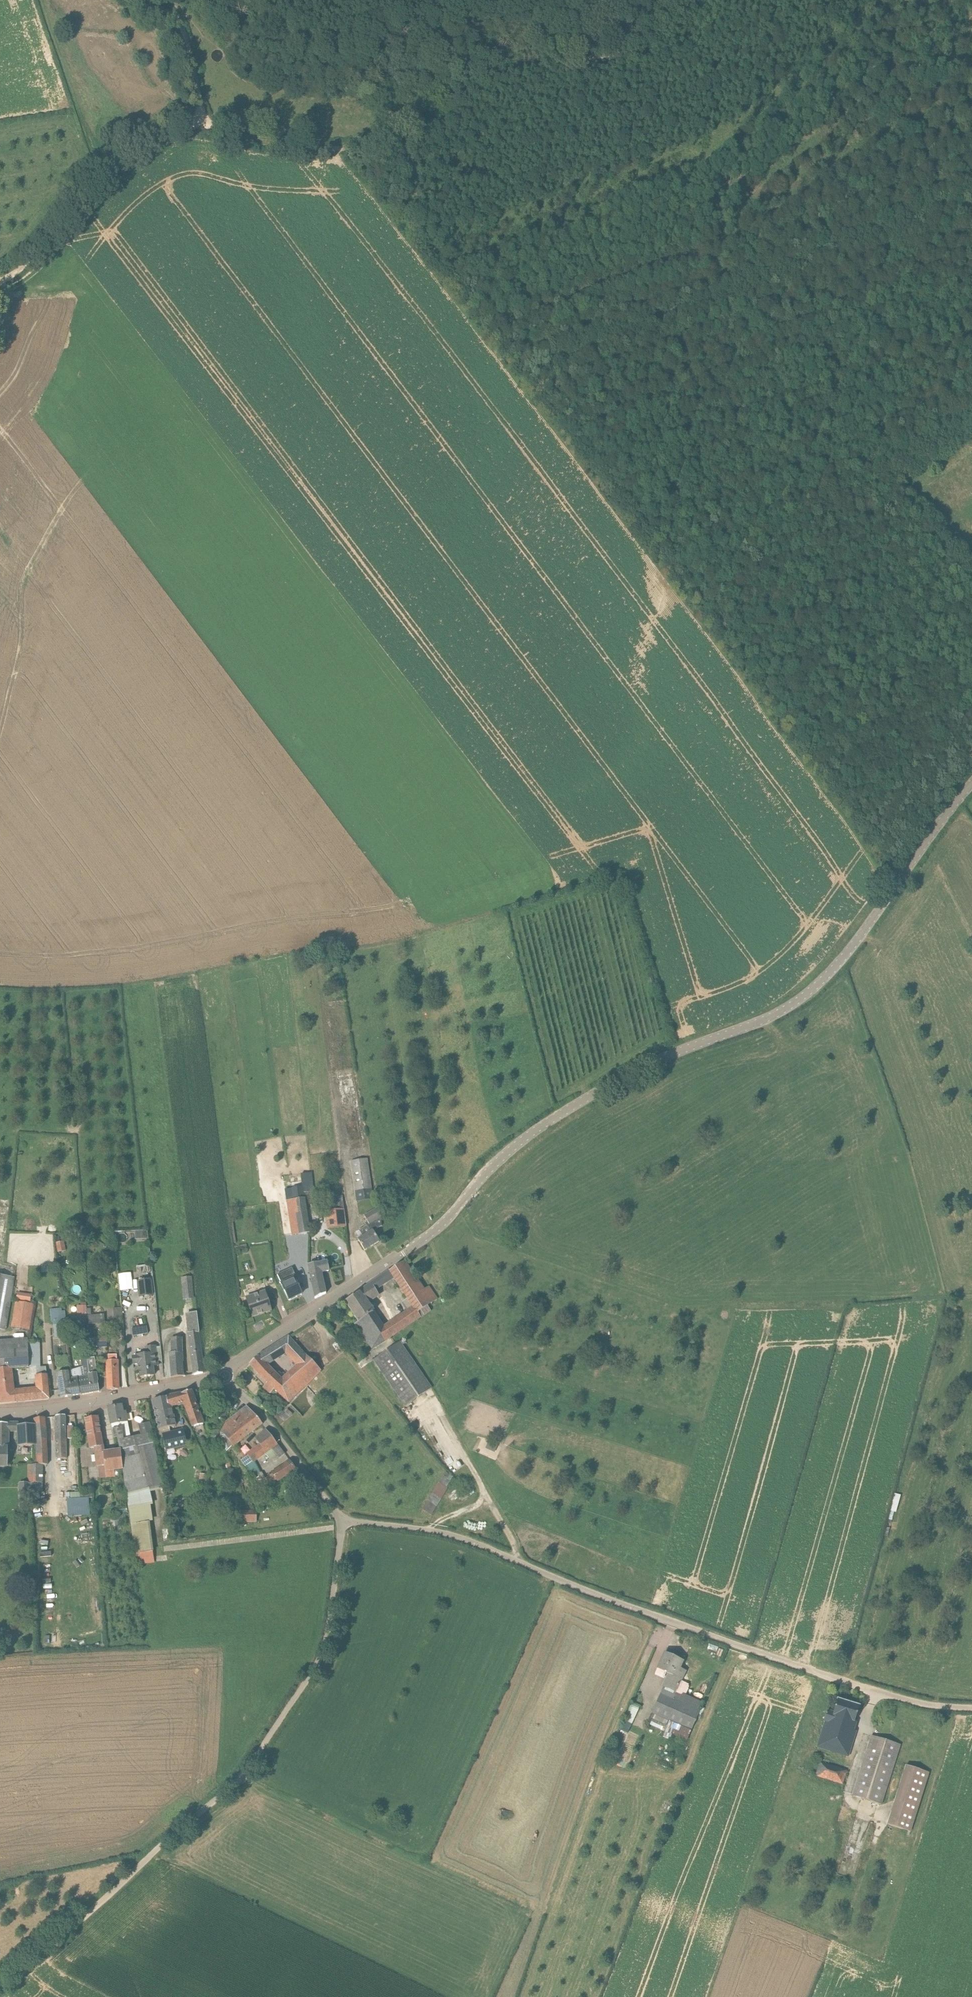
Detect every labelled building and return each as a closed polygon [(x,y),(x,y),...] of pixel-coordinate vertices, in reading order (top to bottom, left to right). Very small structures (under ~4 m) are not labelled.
[(357,1201),(373,1199),(367,1159),(351,1161),(357,1201)] [(292,1235),(309,1233),(304,1193),(313,1192),(311,1173),(302,1174),(303,1187),(292,1188),(295,1209),(288,1210),(292,1235)] [(346,1226),(342,1195),(324,1198),(328,1228),(346,1226)] [(364,1250),(379,1242),(373,1231),(382,1226),(379,1208),(364,1217),(367,1222),(365,1223),(367,1225),(359,1230),(363,1237),(358,1240),(364,1250)] [(136,1239),(149,1239),(148,1230),(136,1231),(136,1239)] [(66,1251),(64,1241),(56,1243),(58,1252),(66,1251)] [(9,1248),(7,1260),(17,1262),(18,1249),(9,1248)] [(326,1261),(308,1265),(315,1299),(325,1294),(321,1272),(328,1271),(326,1261)] [(372,1283),(344,1302),(358,1322),(355,1324),(372,1349),(417,1319),(420,1317),(430,1311),(427,1306),(437,1299),(428,1286),(427,1287),(427,1288),(424,1290),(404,1262),(379,1279),(379,1280),(379,1279),(383,1285),(376,1290),(372,1284),(372,1283)] [(289,1300),(301,1294),(297,1285),(300,1284),(292,1268),(277,1275),(281,1284),(289,1300)] [(132,1273),(119,1275),(121,1291),(134,1289),(132,1273)] [(5,1330),(14,1277),(0,1275),(0,1329),(5,1330)] [(181,1278),(183,1300),(194,1299),(192,1277),(181,1278)] [(138,1282),(140,1297),(152,1295),(150,1280),(138,1282)] [(252,1317),(265,1313),(264,1311),(270,1308),(265,1291),(246,1298),(252,1317)] [(17,1293),(16,1300),(30,1302),(31,1295),(17,1293)] [(30,1331),(33,1304),(15,1301),(11,1328),(30,1331)] [(88,1324),(87,1316),(86,1316),(86,1306),(78,1306),(78,1318),(74,1318),(74,1317),(71,1317),(71,1326),(88,1324)] [(114,1308),(115,1318),(123,1318),(122,1307),(114,1308)] [(65,1312),(52,1313),(54,1334),(62,1333),(62,1337),(68,1337),(65,1312)] [(199,1333),(197,1313),(187,1314),(189,1333),(194,1375),(203,1373),(203,1371),(200,1351),(201,1351),(199,1333)] [(87,1316),(88,1324),(105,1323),(104,1314),(87,1316)] [(146,1326),(132,1329),(133,1336),(148,1334),(146,1326)] [(88,1348),(107,1347),(107,1337),(87,1338),(88,1348)] [(320,1371),(288,1337),(265,1352),(266,1352),(272,1363),(285,1355),(296,1366),(282,1380),(268,1366),(266,1367),(259,1357),(259,1356),(258,1357),(249,1364),(268,1382),(264,1386),(269,1391),(273,1387),(288,1402),(320,1371)] [(36,1375),(36,1367),(29,1367),(28,1350),(29,1350),(28,1343),(28,1339),(0,1341),(0,1388),(13,1387),(15,1403),(49,1399),(47,1374),(36,1375)] [(405,1406),(432,1388),(400,1342),(373,1360),(405,1406)] [(146,1354),(137,1355),(137,1356),(132,1357),(133,1365),(138,1364),(140,1377),(154,1375),(153,1366),(158,1366),(155,1346),(145,1347),(146,1354)] [(36,1375),(47,1374),(46,1368),(39,1369),(38,1366),(38,1350),(36,1350),(29,1350),(28,1350),(29,1367),(36,1367),(36,1375)] [(94,1357),(87,1358),(89,1373),(89,1374),(92,1393),(99,1391),(96,1373),(94,1357)] [(80,1395),(92,1393),(89,1374),(89,1373),(87,1358),(81,1358),(82,1367),(72,1370),(72,1371),(73,1378),(78,1377),(80,1395)] [(108,1390),(118,1389),(116,1361),(107,1361),(108,1390)] [(183,1375),(182,1361),(170,1362),(172,1377),(183,1375)] [(56,1373),(60,1398),(80,1395),(78,1377),(73,1378),(72,1371),(56,1373)] [(15,1403),(13,1387),(0,1388),(0,1404),(15,1403)] [(191,1391),(192,1391),(191,1390),(181,1394),(175,1395),(167,1397),(169,1407),(185,1402),(193,1426),(202,1423),(191,1391)] [(167,1397),(152,1400),(158,1427),(153,1428),(156,1440),(163,1438),(162,1435),(170,1433),(169,1427),(175,1426),(172,1409),(169,1408),(169,1407),(167,1397)] [(229,1400),(223,1399),(221,1398),(216,1417),(224,1419),(229,1400)] [(117,1437),(120,1451),(122,1468),(123,1468),(126,1494),(163,1485),(151,1434),(152,1433),(149,1423),(138,1426),(141,1435),(124,1439),(123,1431),(129,1430),(125,1413),(123,1413),(122,1406),(108,1408),(112,1430),(113,1430),(114,1438),(117,1437)] [(233,1446),(253,1429),(261,1423),(253,1414),(248,1407),(226,1424),(220,1433),(221,1438),(226,1451),(232,1445),(233,1446)] [(279,1417),(284,1422),(292,1414),(288,1409),(279,1417)] [(65,1439),(65,1415),(56,1416),(57,1459),(67,1458),(66,1439),(65,1439)] [(93,1447),(94,1454),(104,1453),(98,1417),(85,1419),(90,1448),(93,1447)] [(46,1432),(44,1419),(44,1418),(35,1419),(35,1425),(34,1425),(35,1445),(34,1445),(35,1464),(28,1464),(28,1475),(29,1475),(29,1483),(29,1497),(42,1497),(42,1465),(47,1464),(46,1432)] [(19,1446),(34,1445),(35,1445),(34,1425),(19,1427),(19,1433),(19,1446)] [(170,1433),(162,1435),(163,1438),(165,1449),(187,1445),(184,1430),(170,1433)] [(246,1454),(247,1455),(242,1459),(246,1466),(252,1462),(276,1444),(271,1437),(266,1431),(255,1439),(259,1444),(246,1454)] [(212,1439),(214,1441),(217,1441),(219,1438),(219,1435),(217,1433),(214,1433),(211,1435),(212,1439)] [(279,1458),(285,1454),(278,1444),(272,1449),(279,1458)] [(104,1453),(94,1454),(96,1467),(98,1467),(105,1467),(106,1470),(114,1469),(122,1468),(120,1451),(104,1453)] [(269,1485),(295,1468),(290,1461),(272,1474),(265,1478),(269,1485)] [(433,1515),(455,1476),(446,1471),(424,1509),(433,1515)] [(209,1475),(201,1474),(199,1486),(207,1487),(209,1475)] [(29,1497),(29,1483),(19,1483),(19,1502),(29,1501),(29,1497)] [(91,1492),(79,1493),(70,1493),(70,1499),(75,1499),(76,1516),(90,1515),(89,1498),(92,1498),(91,1492)] [(896,1519),(900,1494),(894,1493),(889,1517),(896,1519)] [(255,1511),(230,1511),(230,1522),(256,1521),(255,1511)] [(124,1514),(113,1516),(115,1530),(121,1529),(120,1520),(125,1520),(124,1514)] [(683,1661),(664,1653),(657,1668),(669,1674),(663,1686),(675,1692),(685,1671),(679,1668),(683,1661)] [(687,1741),(691,1730),(700,1710),(661,1692),(652,1713),(670,1721),(667,1728),(672,1730),(670,1734),(687,1741)] [(854,1721),(859,1706),(837,1699),(833,1712),(827,1710),(824,1721),(825,1721),(817,1747),(848,1756),(856,1731),(854,1730),(856,1722),(854,1721)] [(881,1804),(894,1762),(900,1744),(871,1735),(852,1795),(881,1804)] [(820,1762),(815,1775),(842,1783),(846,1771),(820,1762)] [(929,1772),(906,1765),(887,1824),(910,1832),(929,1772)]
